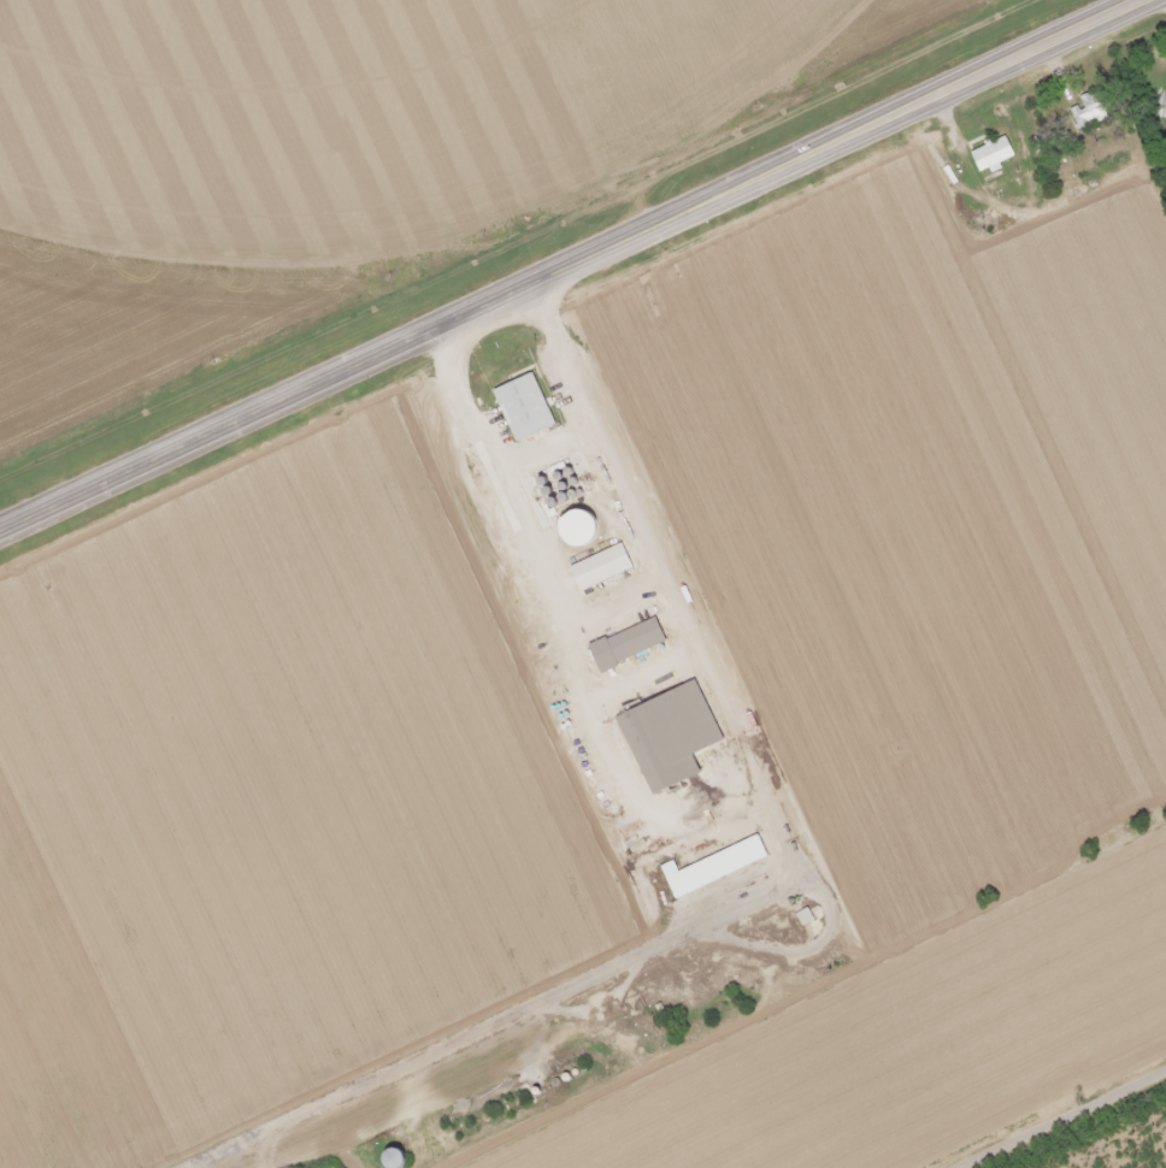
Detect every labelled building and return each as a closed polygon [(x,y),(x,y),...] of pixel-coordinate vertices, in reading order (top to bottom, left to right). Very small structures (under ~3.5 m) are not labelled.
[(1105,119),(1094,97),(1065,111),(1076,133),(1105,119)] [(986,139),(973,143),(975,149),(967,152),(975,173),(1011,159),(1003,137),(988,143),(986,139)] [(552,428),(534,374),(490,389),(509,443),(552,428)] [(565,566),(577,594),(631,571),(620,544),(565,566)] [(584,646),(594,673),(665,646),(655,619),(584,646)] [(670,900),(766,861),(756,838),(675,870),(671,861),(657,867),(670,900)] [(387,1167),(392,1167),(395,1153),(379,1149),(375,1166),(387,1167)]
